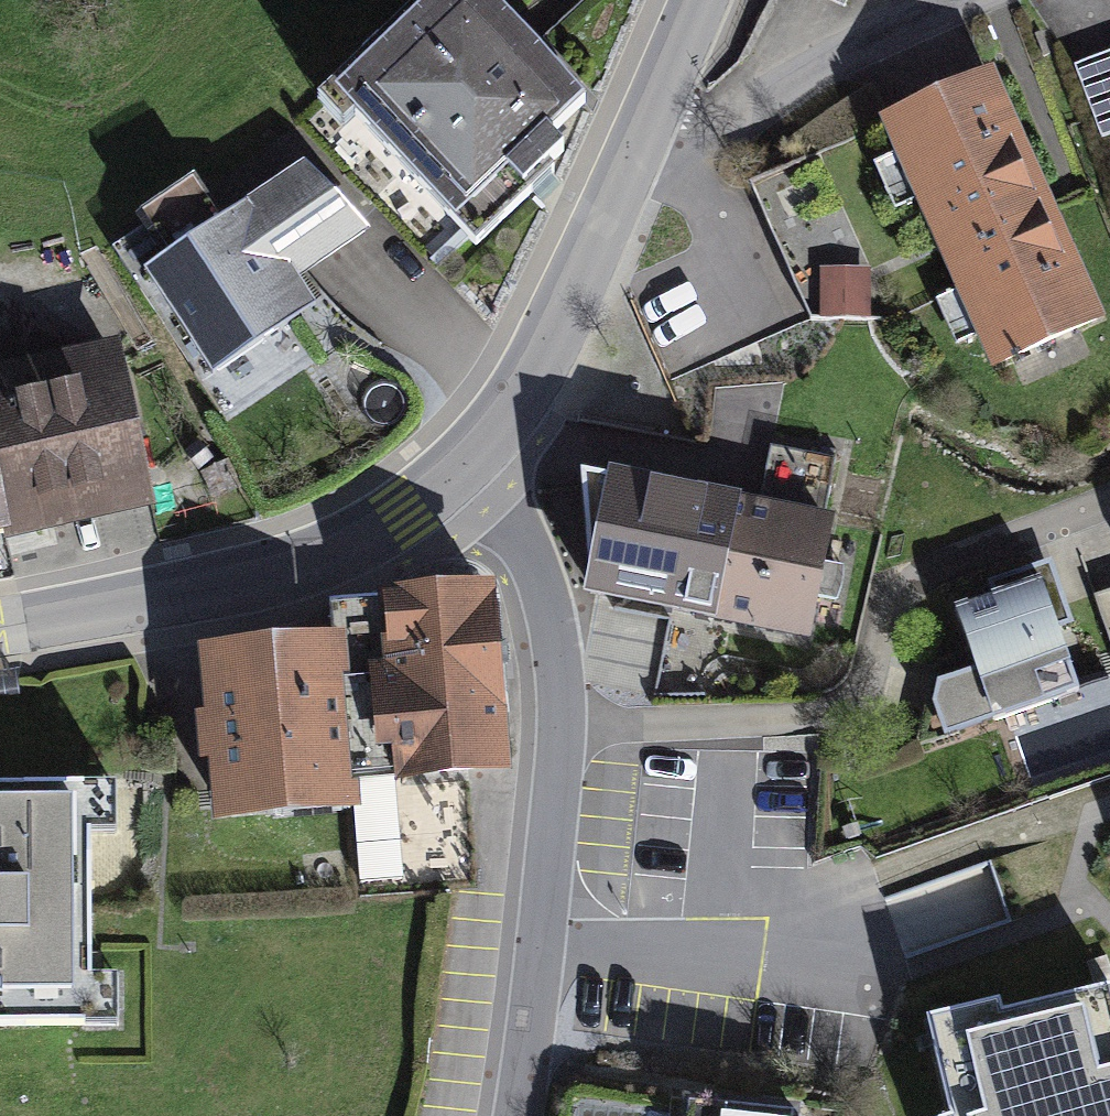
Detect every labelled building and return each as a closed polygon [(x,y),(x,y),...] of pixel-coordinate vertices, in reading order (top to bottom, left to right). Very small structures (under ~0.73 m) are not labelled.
[(338,71),(479,220),(553,150),(549,146),(567,129),(551,112),(585,80),(509,0),(413,0),(338,71)] [(1075,60),(1101,134),(1109,131),(1109,47),(1075,60)] [(995,56),(881,107),(898,146),(873,157),(895,206),(920,195),(960,285),(937,294),(957,339),(979,329),(994,361),(1108,311),(995,56)] [(110,243),(141,288),(157,277),(213,369),(316,295),(304,273),(369,222),(306,153),(223,208),(194,164),(138,204),(146,217),(110,243)] [(872,266),(821,264),(820,311),(870,313),(872,266)] [(0,359),(0,535),(1,537),(159,500),(120,332),(0,359)] [(714,382),(713,436),(780,437),(781,384),(714,382)] [(762,471),(766,444),(711,437),(708,463),(762,471)] [(760,483),(607,452),(580,586),(810,632),(836,506),(827,504),(838,454),(769,440),(760,483)] [(992,584),(955,596),(975,658),(939,670),(933,696),(944,729),(1082,684),(1062,624),(1074,620),(1052,554),(989,576),(992,584)] [(337,594),(338,618),(353,774),(514,761),(497,566),(383,576),(384,590),(337,594)] [(1098,593),(1109,628),(1109,588),(1098,593)] [(338,618),(197,631),(213,813),(355,800),(353,774),(338,618)] [(0,770),(0,1015),(120,1014),(120,962),(94,962),(93,819),(115,819),(115,770),(0,770)] [(953,874),(948,916),(997,921),(1001,879),(953,874)] [(1004,997),(1000,987),(926,1004),(949,1103),(933,1108),(935,1115),(1109,1115),(1109,975),(1004,997)] [(689,1086),(686,1115),(800,1115),(801,1096),(689,1086)]
